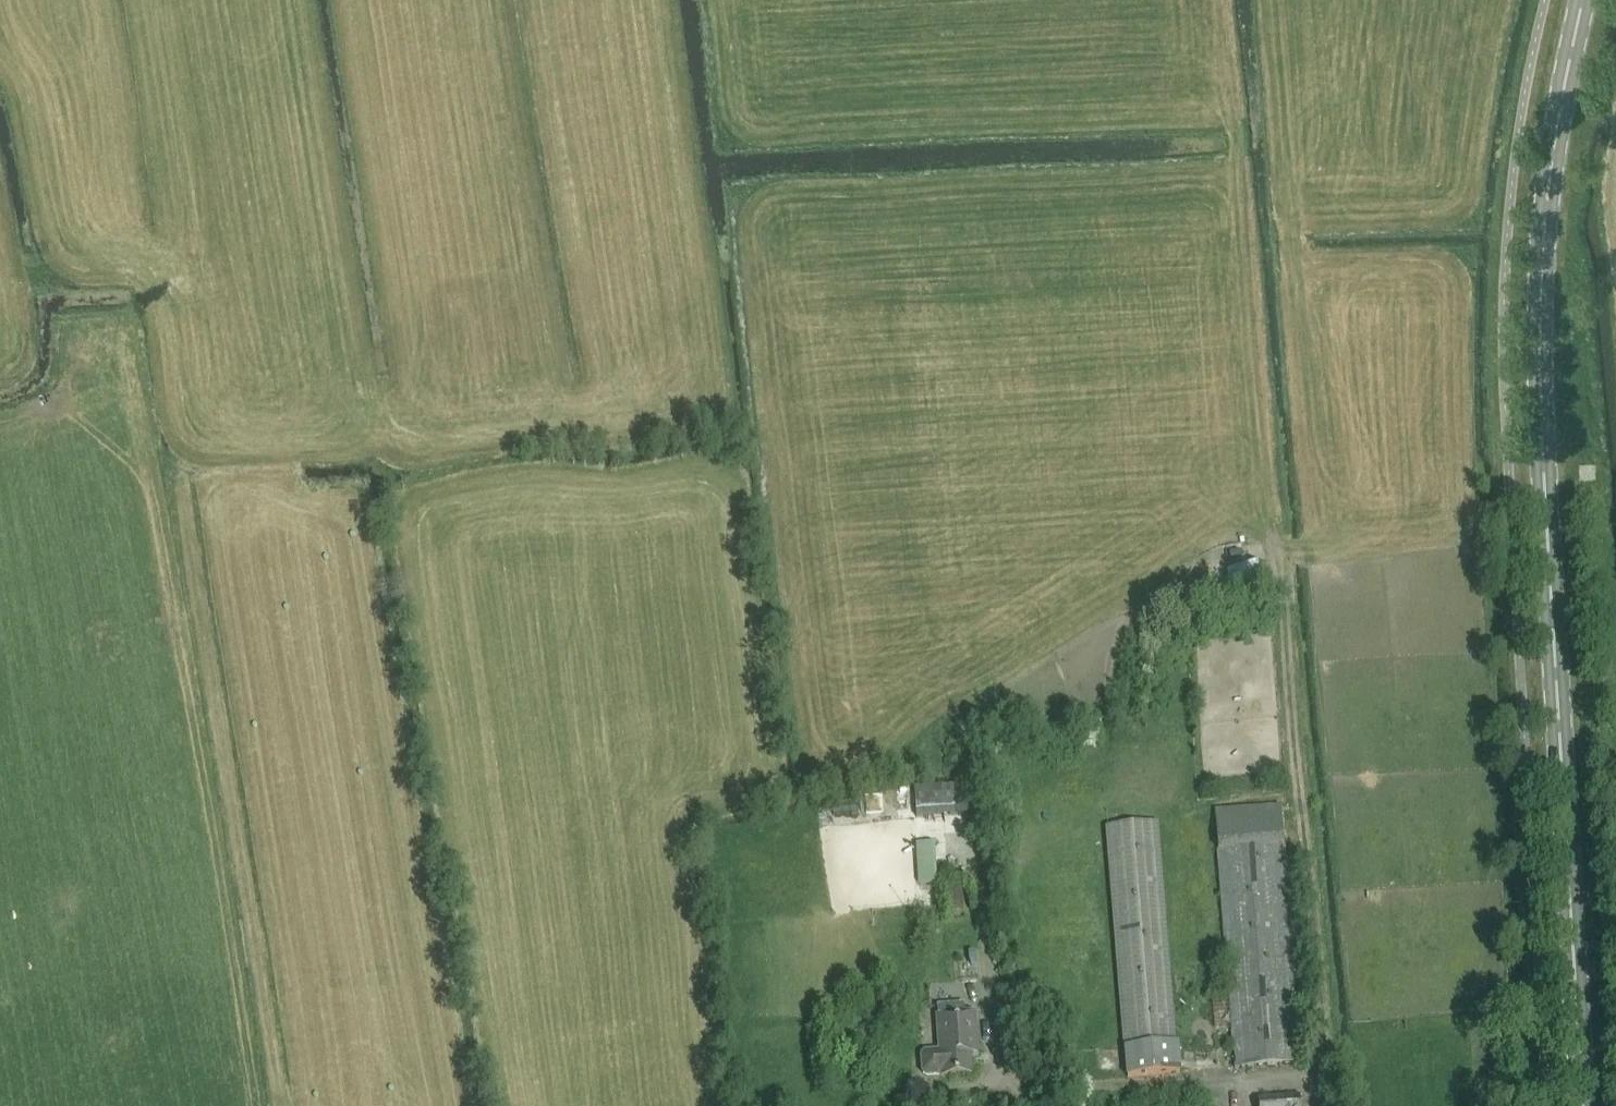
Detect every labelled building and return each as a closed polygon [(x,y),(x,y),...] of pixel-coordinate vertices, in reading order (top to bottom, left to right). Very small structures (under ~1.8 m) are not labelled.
[(1269,588),(1268,565),(1233,566),(1234,589),(1269,588)] [(973,815),(972,788),(915,790),(916,817),(973,815)] [(1302,1063),(1282,805),(1215,810),(1235,1068),(1302,1063)] [(1181,1073),(1160,822),(1105,826),(1126,1078),(1181,1073)] [(943,881),(941,840),(922,841),(924,882),(943,881)] [(938,1019),(940,1052),(924,1053),(921,1056),(923,1073),(927,1076),(942,1075),(942,1076),(971,1075),(970,1048),(976,1048),(974,1017),(938,1019)] [(1300,1095),(1258,1097),(1259,1105),(1300,1105),(1300,1095)]
